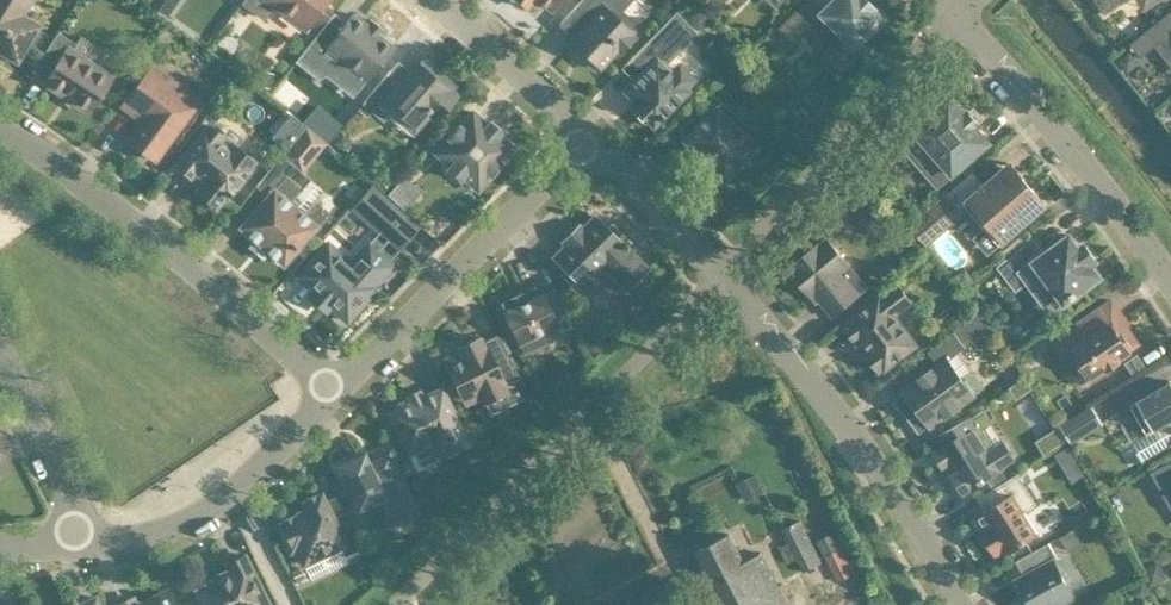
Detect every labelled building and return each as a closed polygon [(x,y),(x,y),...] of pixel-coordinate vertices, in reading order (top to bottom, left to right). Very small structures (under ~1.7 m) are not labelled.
[(6,53),(5,53),(18,61),(23,53),(22,52),(39,24),(17,10),(23,0),(0,0),(0,49),(6,53)] [(150,4),(167,15),(177,0),(153,0),(150,4)] [(243,0),(264,16),(274,3),(281,8),(285,2),(310,21),(320,8),(326,0),(243,0)] [(552,8),(556,3),(558,5),(563,0),(542,0),(552,8)] [(582,57),(594,68),(598,63),(600,66),(618,46),(621,50),(635,36),(631,32),(633,31),(606,6),(612,0),(580,0),(560,22),(576,36),(572,40),(586,53),(582,57)] [(869,0),(806,0),(779,26),(793,40),(820,13),(842,35),(826,51),(841,66),(858,49),(853,44),(881,17),(872,7),(874,5),(869,0)] [(1104,12),(1124,0),(1097,0),(1104,12)] [(1131,42),(1141,56),(1162,40),(1170,52),(1170,10),(1131,42)] [(636,78),(629,85),(625,89),(634,99),(631,102),(634,106),(634,111),(645,121),(650,121),(654,125),(689,89),(663,63),(695,31),(675,11),(623,65),(636,78)] [(692,13),(689,20),(692,26),(698,30),(705,27),(708,21),(707,15),(700,11),(692,13)] [(316,34),(295,60),(319,79),(319,78),(339,65),(343,59),(367,78),(394,45),(381,35),(386,29),(371,17),(366,23),(354,12),(343,25),(331,16),(316,34)] [(46,80),(73,97),(91,109),(111,77),(71,50),(77,42),(59,30),(33,69),(47,78),(46,80)] [(1131,50),(1118,60),(1128,72),(1136,66),(1137,58),(1131,50)] [(371,92),(362,102),(384,120),(402,99),(422,117),(429,109),(437,116),(440,113),(456,95),(438,79),(441,76),(428,64),(423,71),(416,66),(412,71),(404,80),(390,68),(375,87),(371,92)] [(126,97),(120,105),(141,121),(128,138),(156,159),(170,139),(196,105),(149,70),(142,79),(128,98),(126,97)] [(238,73),(228,86),(246,101),(257,88),(238,73)] [(258,73),(255,84),(271,88),(274,77),(258,73)] [(919,124),(900,141),(938,185),(986,144),(974,130),(977,127),(976,126),(980,122),(985,117),(975,105),(969,110),(965,113),(951,96),(932,113),(928,108),(915,119),(919,124)] [(691,117),(680,128),(681,133),(684,137),(683,138),(697,153),(695,156),(706,168),(709,165),(724,180),(748,156),(751,159),(760,158),(770,148),(770,139),(760,129),(750,129),(746,134),(716,105),(700,121),(696,117),(691,117)] [(318,106),(304,123),(306,124),(325,140),(339,124),(318,106)] [(473,110),(436,151),(449,162),(445,167),(459,180),(461,182),(465,176),(478,188),(515,147),(500,134),(502,131),(503,130),(502,130),(492,120),(491,119),(487,123),(473,110)] [(205,128),(195,140),(180,158),(182,160),(177,165),(191,176),(195,170),(206,179),(197,190),(217,206),(226,196),(228,197),(243,178),(252,167),(251,165),(255,160),(210,124),(206,129),(205,128)] [(306,124),(282,154),(303,171),(327,142),(325,140),(306,124)] [(343,131),(333,142),(344,151),(350,144),(349,137),(343,131)] [(1006,166),(964,202),(1000,244),(1047,203),(1011,161),(1009,163),(1006,166)] [(269,194),(242,226),(255,238),(270,251),(284,262),(329,210),(319,201),(312,202),(302,212),(290,201),(299,190),(299,184),(287,174),(269,194)] [(404,175),(388,193),(404,209),(423,189),(416,182),(414,185),(404,175)] [(372,186),(353,207),(380,231),(386,236),(398,247),(417,226),(372,186)] [(931,249),(884,194),(869,206),(892,233),(882,241),(907,270),(931,249)] [(958,208),(947,195),(913,224),(928,243),(949,225),(944,220),(958,208)] [(582,228),(579,224),(563,240),(567,243),(554,256),(567,270),(563,274),(579,289),(604,264),(627,288),(648,268),(627,247),(629,244),(627,241),(628,240),(613,224),(609,228),(595,215),(582,228)] [(328,242),(299,275),(314,289),(332,305),(348,319),(377,286),(375,284),(391,267),(373,251),(386,236),(380,231),(367,245),(365,243),(349,261),(328,242)] [(1094,261),(1082,244),(1080,246),(1071,233),(1044,253),(1034,240),(1001,266),(1017,287),(1027,279),(1035,289),(1048,279),(1066,302),(1102,275),(1092,262),(1094,261)] [(798,267),(792,272),(810,294),(816,289),(836,313),(858,295),(838,270),(848,261),(830,239),(819,248),(816,244),(794,262),(798,267)] [(933,257),(923,265),(927,270),(935,271),(941,266),(933,257)] [(880,296),(868,306),(849,320),(850,322),(845,326),(858,342),(863,338),(872,350),(867,354),(880,370),(885,366),(886,367),(917,343),(894,314),(912,300),(899,283),(881,297),(880,296)] [(543,292),(504,312),(519,342),(523,351),(561,333),(575,326),(557,288),(544,294),(543,292)] [(1120,357),(1132,349),(1130,347),(1132,345),(1122,330),(1120,332),(1113,323),(1124,315),(1113,299),(1078,322),(1081,326),(1067,335),(1075,347),(1074,347),(1077,351),(1075,353),(1088,373),(1091,371),(1094,375),(1107,366),(1108,368),(1121,359),(1120,357)] [(954,331),(965,346),(992,327),(980,311),(954,331)] [(961,348),(965,346),(954,331),(928,347),(941,363),(948,357),(961,348)] [(587,337),(587,346),(592,351),(599,351),(605,345),(605,338),(600,332),(593,332),(587,337)] [(460,351),(445,358),(463,396),(479,388),(485,400),(491,413),(528,395),(519,377),(520,376),(498,333),(484,340),(484,339),(482,340),(480,336),(458,346),(460,351)] [(972,391),(974,394),(988,384),(961,348),(948,357),(965,380),(967,379),(974,390),(972,391)] [(1138,353),(1125,362),(1133,374),(1146,366),(1138,353)] [(930,422),(931,423),(932,424),(974,394),(972,391),(974,390),(967,379),(965,380),(948,357),(941,363),(937,366),(936,365),(905,388),(922,411),(920,413),(928,423),(930,422)] [(546,373),(531,389),(538,396),(545,402),(546,403),(561,387),(546,373)] [(1026,376),(1009,386),(1017,398),(1034,388),(1026,376)] [(1152,392),(1131,404),(1147,433),(1158,426),(1168,444),(1170,443),(1170,381),(1152,392)] [(442,386),(410,402),(406,404),(405,402),(402,402),(399,404),(397,406),(398,408),(391,412),(411,452),(432,442),(439,457),(469,442),(442,386)] [(920,429),(928,423),(920,413),(922,411),(905,388),(895,395),(920,429)] [(538,396),(535,400),(539,408),(545,402),(538,396)] [(1061,424),(1072,442),(1104,422),(1092,405),(1061,424)] [(992,449),(1004,441),(983,407),(971,415),(992,449)] [(946,444),(935,451),(944,465),(942,466),(943,468),(950,464),(955,472),(953,473),(965,491),(985,478),(988,476),(1003,467),(1002,465),(1014,457),(1004,441),(992,449),(971,415),(962,420),(939,434),(946,444)] [(1037,437),(1045,451),(1066,438),(1058,424),(1037,437)] [(1069,445),(1057,452),(1064,464),(1076,457),(1069,445)] [(474,448),(459,455),(466,469),(481,462),(474,448)] [(383,525),(384,526),(392,523),(391,521),(408,513),(409,514),(416,511),(416,509),(417,509),(389,452),(374,459),(375,461),(370,464),(364,452),(360,454),(360,453),(341,463),(337,465),(358,508),(371,502),(382,525),(383,525)] [(1086,472),(1076,457),(1064,464),(1073,479),(1086,472)] [(1152,471),(1170,506),(1170,460),(1152,471)] [(1010,477),(1003,467),(988,476),(994,487),(1010,477)] [(982,512),(977,515),(984,526),(977,531),(987,547),(991,544),(998,556),(1019,543),(1038,532),(1024,510),(1036,502),(1018,472),(1015,474),(1010,477),(994,487),(1002,499),(987,509),(986,510),(982,512)] [(755,474),(738,482),(745,498),(763,489),(755,474)] [(987,509),(1002,499),(994,487),(980,496),(987,509)] [(282,522),(279,524),(291,552),(293,552),(294,551),(299,549),(300,550),(305,562),(306,562),(336,548),(342,546),(345,552),(347,552),(351,550),(359,546),(353,532),(354,531),(357,529),(339,494),(325,501),(321,493),(319,494),(316,493),(307,497),(306,501),(304,502),(308,509),(295,516),(292,515),(283,519),(282,522)] [(788,542),(779,547),(787,562),(796,557),(803,571),(822,561),(800,518),(781,528),(788,542)] [(1105,518),(1096,522),(1098,526),(1105,528),(1109,526),(1105,518)] [(1075,529),(1061,537),(1069,550),(1083,543),(1075,529)] [(819,539),(839,578),(857,569),(837,530),(819,539)] [(694,552),(722,604),(790,604),(774,573),(763,552),(744,562),(729,534),(694,552)] [(1032,604),(1057,604),(1075,595),(1055,559),(1059,557),(1050,541),(1017,559),(1025,574),(1017,578),(1032,604)] [(1055,559),(1075,595),(1089,587),(1069,551),(1059,557),(1055,559)] [(204,604),(270,604),(245,554),(227,563),(231,571),(196,589),(200,596),(204,604)] [(1159,560),(1142,568),(1151,586),(1162,581),(1165,571),(1159,560)] [(299,567),(291,570),(296,582),(304,578),(299,567)] [(1146,580),(1132,586),(1136,595),(1144,597),(1152,593),(1146,580)] [(172,593),(147,604),(178,604),(172,593)] [(96,596),(77,604),(101,604),(96,596)] [(189,601),(191,604),(202,604),(204,604),(200,596),(189,601)] [(137,602),(134,597),(119,604),(138,604),(137,602)]
